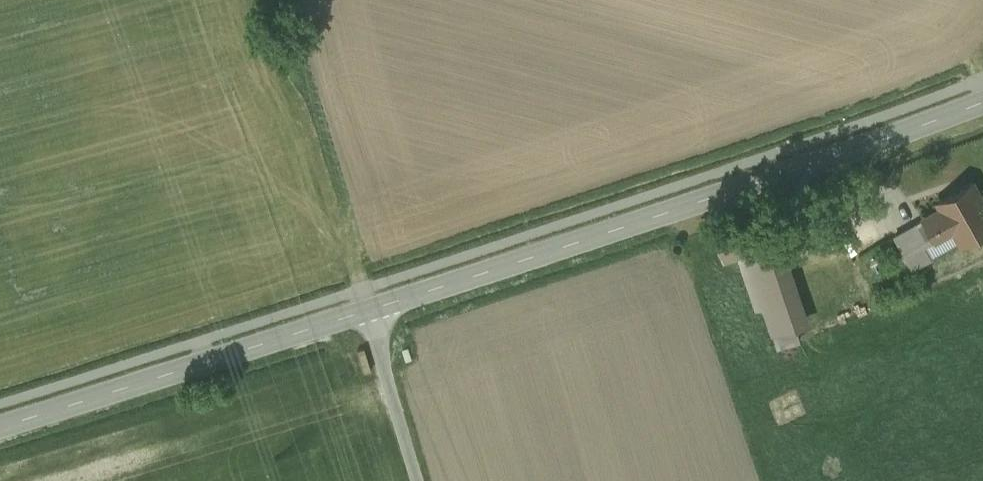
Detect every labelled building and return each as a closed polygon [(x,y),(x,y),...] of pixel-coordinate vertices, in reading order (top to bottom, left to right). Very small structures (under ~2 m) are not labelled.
[(898,219),(919,257),(949,241),(944,231),(958,224),(965,236),(982,226),(982,177),(976,164),(934,188),(939,197),(898,219)] [(788,236),(749,250),(776,325),(815,312),(788,236)] [(774,331),(779,344),(798,338),(794,324),(774,331)]
